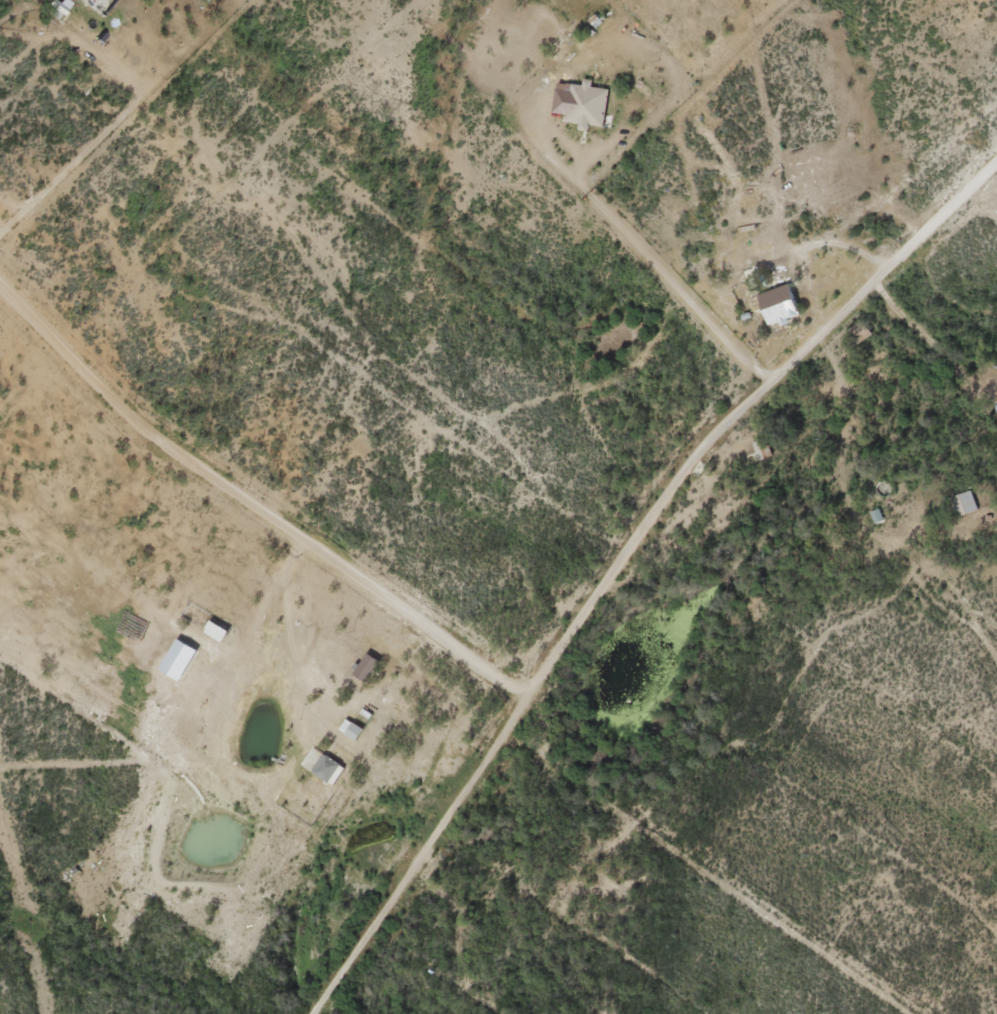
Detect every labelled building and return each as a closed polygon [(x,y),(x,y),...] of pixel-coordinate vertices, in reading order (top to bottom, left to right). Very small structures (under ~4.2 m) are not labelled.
[(115,0),(84,0),(105,15),(115,0)] [(568,118),(605,123),(610,86),(572,81),(568,118)] [(794,282),(763,291),(772,323),(804,314),(794,282)] [(953,492),(957,512),(977,507),(973,488),(953,492)] [(204,625),(224,639),(231,629),(211,615),(204,625)] [(314,769),(337,782),(348,763),(325,750),(314,769)]
